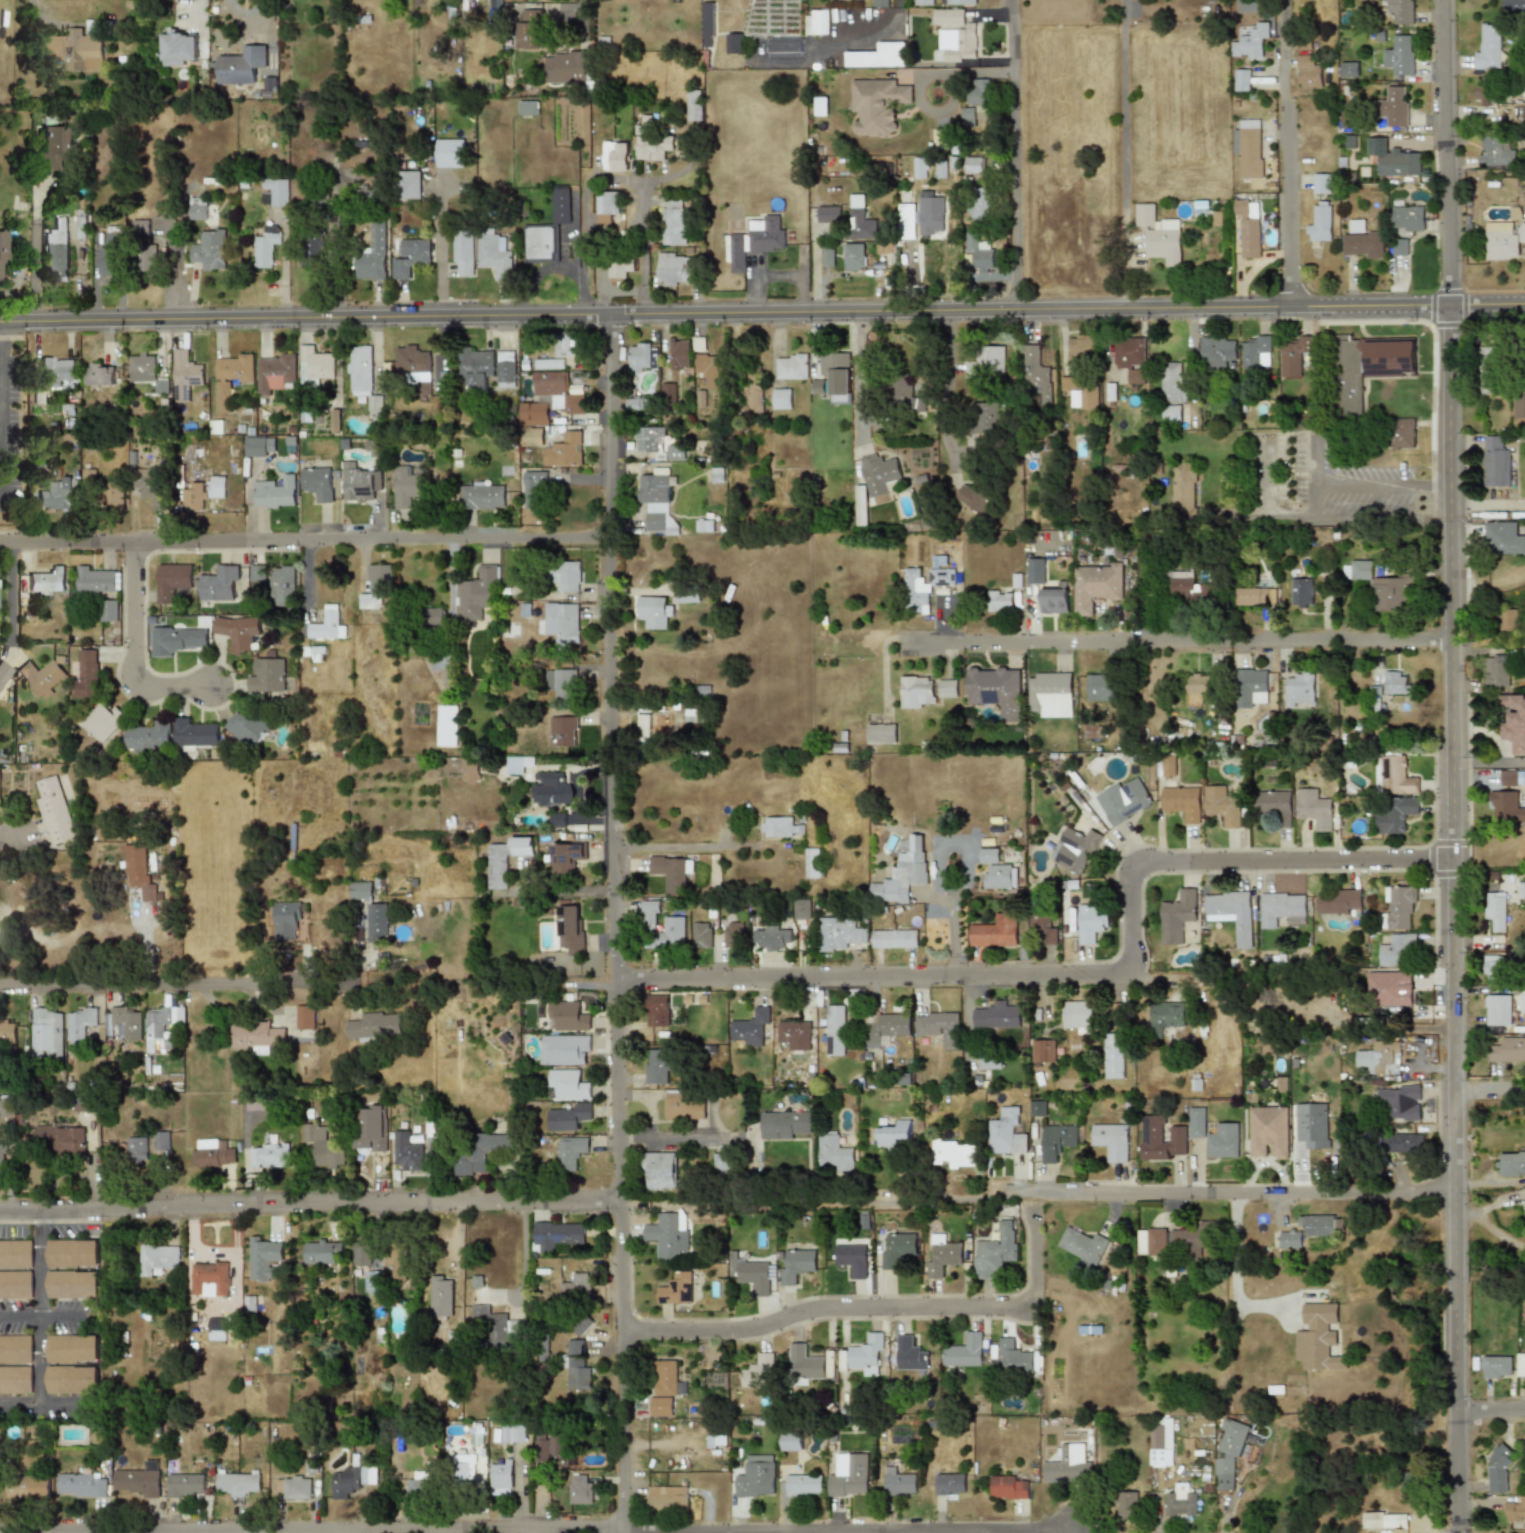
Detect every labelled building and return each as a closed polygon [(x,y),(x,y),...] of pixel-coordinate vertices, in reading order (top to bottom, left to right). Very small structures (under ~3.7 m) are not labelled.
[(1412,24),(1412,0),(1391,0),(1391,24),(1412,24)] [(1501,14),(1524,14),(1524,0),(1501,0),(1501,14)] [(701,47),(713,47),(713,2),(701,2),(701,47)] [(987,9),(933,9),(933,27),(938,27),(938,52),(944,52),(944,62),(977,62),(977,24),(987,24),(987,9)] [(540,48),(540,10),(523,10),(523,22),(515,22),(515,48),(540,48)] [(828,10),(805,10),(805,35),(828,35),(828,10)] [(1262,57),(1262,39),(1269,39),(1269,23),(1256,23),(1256,29),(1249,30),(1249,36),(1238,36),(1238,42),(1231,42),(1231,58),(1262,57)] [(1499,24),(1479,24),(1479,53),(1473,53),(1473,69),(1499,68),(1499,24)] [(102,71),(101,35),(82,36),(82,28),(67,28),(67,36),(40,36),(40,61),(50,61),(50,72),(102,71)] [(742,33),(726,33),(726,54),(742,54),(742,33)] [(195,34),(161,35),(161,67),(183,66),(183,60),(196,60),(195,34)] [(1382,65),(1391,65),(1391,76),(1414,76),(1414,34),(1393,34),(1393,46),(1382,46),(1382,65)] [(800,39),(767,39),(767,57),(800,57),(800,39)] [(877,51),(845,51),(845,67),(898,67),(898,42),(877,42),(877,51)] [(241,55),(216,56),(216,84),(254,83),(254,68),(265,68),(265,45),(241,46),(241,55)] [(591,81),(591,51),(544,51),(544,81),(591,81)] [(1296,87),(1321,87),(1321,64),(1311,64),(1311,54),(1296,54),(1296,87)] [(1358,61),(1340,61),(1340,77),(1358,77),(1358,61)] [(1234,92),(1250,92),(1250,69),(1234,69),(1234,92)] [(970,104),(988,104),(988,78),(970,78),(970,104)] [(851,79),(851,136),(893,135),(893,104),(911,104),(911,87),(901,87),(901,79),(851,79)] [(1475,106),(1488,106),(1487,85),(1475,85),(1475,106)] [(1376,96),(1376,116),(1387,116),(1387,126),(1407,126),(1407,86),(1387,86),(1387,96),(1376,96)] [(685,89),(685,120),(701,120),(701,89),(685,89)] [(813,98),(813,116),(826,116),(825,97),(813,98)] [(538,101),(518,101),(518,115),(538,115),(538,101)] [(973,108),(960,108),(961,128),(974,127),(973,108)] [(633,125),(633,161),(664,161),(664,150),(674,150),(674,135),(652,135),(653,116),(642,116),(642,125),(633,125)] [(1234,129),(1234,178),(1262,178),(1262,119),(1240,119),(1240,129),(1234,129)] [(38,169),(61,169),(61,148),(72,148),(72,125),(38,125),(38,169)] [(947,129),(933,130),(934,150),(948,149),(947,129)] [(1500,136),(1481,136),(1481,154),(1476,154),(1477,167),(1514,166),(1514,151),(1500,151),(1500,136)] [(1420,176),(1420,154),(1401,154),(1401,148),(1387,148),(1387,137),(1367,137),(1367,156),(1378,156),(1378,176),(1420,176)] [(464,139),(436,139),(436,167),(464,167),(464,139)] [(628,141),(602,141),(602,172),(628,172),(628,141)] [(928,179),(928,157),(913,157),(913,179),(928,179)] [(965,173),(982,173),(982,157),(964,158),(965,173)] [(421,199),(421,170),(399,170),(399,199),(421,199)] [(1330,173),(1313,173),(1313,194),(1330,194),(1330,173)] [(288,207),(288,179),(271,179),(271,189),(262,189),(262,207),(288,207)] [(570,223),(570,187),(551,187),(551,223),(570,223)] [(358,200),(380,200),(380,189),(358,188),(358,200)] [(991,188),(973,188),(973,216),(991,216),(991,188)] [(595,223),(608,223),(608,213),(619,213),(619,191),(595,191),(595,223)] [(864,216),(864,194),(848,194),(847,239),(875,239),(875,216),(864,216)] [(207,197),(189,197),(189,219),(207,219),(207,197)] [(942,198),(930,199),(930,211),(916,211),(916,204),(897,204),(898,238),(916,238),(916,233),(942,233),(942,198)] [(1260,258),(1259,218),(1248,218),(1248,199),(1235,199),(1236,258),(1260,258)] [(1330,241),(1330,200),(1314,200),(1314,221),(1305,221),(1305,241),(1330,241)] [(1423,231),(1423,209),(1404,209),(1404,200),(1390,200),(1390,231),(1423,231)] [(662,202),(661,245),(684,245),(685,203),(662,202)] [(1154,203),(1135,203),(1135,226),(1154,226),(1154,203)] [(817,222),(839,222),(839,206),(817,206),(817,222)] [(85,211),(76,211),(76,238),(85,238),(85,211)] [(729,273),(745,273),(745,252),(783,251),(783,214),(762,214),(762,221),(749,222),(749,234),(729,234),(729,273)] [(386,219),(367,220),(367,254),(355,254),(355,280),(386,279),(386,219)] [(132,220),(132,237),(149,237),(149,220),(132,220)] [(1348,221),(1348,234),(1364,233),(1363,220),(1348,221)] [(1524,243),(1524,223),(1517,223),(1517,235),(1508,235),(1508,222),(1485,223),(1486,259),(1518,258),(1517,243),(1524,243)] [(254,236),(254,268),(273,268),(273,244),(282,244),(282,225),(263,225),(263,236),(254,236)] [(555,262),(555,226),(526,227),(526,262),(555,262)] [(225,228),(201,228),(201,241),(191,241),(191,260),(201,260),(201,270),(225,270),(225,228)] [(478,228),(479,268),(497,268),(497,279),(511,279),(511,248),(499,248),(499,228),(478,228)] [(474,229),(454,229),(454,276),(474,276),(474,229)] [(1144,229),(1144,257),(1164,257),(1164,266),(1180,266),(1180,229),(1144,229)] [(56,232),(44,232),(44,275),(54,275),(54,281),(67,281),(67,242),(56,242),(56,232)] [(98,274),(117,275),(118,232),(108,232),(108,246),(98,246),(98,274)] [(965,251),(974,251),(974,272),(992,272),(993,242),(984,242),(984,232),(965,232),(965,251)] [(1341,259),(1382,259),(1382,232),(1341,232),(1341,259)] [(307,265),(331,265),(331,233),(307,233),(307,265)] [(1391,255),(1407,255),(1407,238),(1391,238),(1391,255)] [(430,239),(401,239),(401,259),(391,259),(391,280),(411,280),(411,260),(430,260),(430,239)] [(133,242),(133,270),(153,270),(153,242),(133,242)] [(842,270),(864,270),(864,243),(842,243),(842,270)] [(657,285),(691,285),(691,253),(657,253),(657,285)] [(607,255),(606,281),(625,281),(625,271),(633,271),(634,255),(607,255)] [(576,356),(576,332),(555,332),(555,355),(576,356)] [(1094,335),(1067,335),(1067,363),(1094,363),(1094,335)] [(1240,369),(1270,369),(1270,335),(1249,335),(1249,342),(1240,342),(1240,369)] [(1312,336),(1290,336),(1290,345),(1280,345),(1280,376),(1303,376),(1303,367),(1312,367),(1312,336)] [(1200,337),(1200,361),(1206,361),(1206,369),(1226,369),(1226,359),(1236,359),(1236,337),(1200,337)] [(1361,416),(1360,337),(1333,337),(1335,416),(1361,416)] [(1415,340),(1364,340),(1364,377),(1415,377),(1415,340)] [(668,369),(687,369),(688,341),(668,341),(668,369)] [(318,385),(317,378),(333,378),(333,354),(313,354),(313,345),(299,345),(299,385),(318,385)] [(419,345),(404,345),(404,348),(395,348),(394,381),(414,381),(414,393),(430,393),(430,352),(419,351),(419,345)] [(649,345),(628,345),(628,369),(656,369),(655,352),(649,352),(649,345)] [(1049,366),(1040,366),(1040,345),(1022,345),(1022,385),(1041,385),(1041,401),(1049,401),(1049,366)] [(348,346),(348,395),(368,395),(368,411),(381,411),(381,395),(371,395),(371,346),(348,346)] [(1003,346),(968,346),(968,376),(1003,376),(1003,346)] [(1142,385),(1141,346),(1113,346),(1113,369),(1125,368),(1125,385),(1142,385)] [(1478,346),(1478,393),(1500,393),(1500,346),(1478,346)] [(468,390),(485,390),(485,379),(493,379),(494,347),(457,347),(457,379),(468,379),(468,390)] [(173,402),(193,402),(193,383),(203,383),(203,361),(193,361),(193,349),(173,349),(173,402)] [(129,356),(129,382),(152,381),(152,379),(154,379),(154,356),(145,356),(145,351),(139,351),(139,356),(129,356)] [(497,388),(515,388),(515,351),(497,351),(497,388)] [(847,395),(848,352),(819,352),(819,378),(812,378),(811,394),(847,395)] [(214,359),(215,412),(233,412),(233,383),(253,383),(253,354),(237,354),(237,359),(214,359)] [(295,354),(279,354),(279,358),(257,358),(257,395),(268,395),(268,384),(295,384),(295,354)] [(723,388),(722,354),(693,355),(694,373),(703,373),(703,389),(723,388)] [(806,379),(806,356),(775,356),(775,379),(806,379)] [(58,381),(73,380),(73,360),(52,360),(51,357),(40,357),(40,381),(47,381),(47,387),(58,387),(58,381)] [(563,359),(534,359),(534,368),(563,368),(563,359)] [(86,386),(114,386),(114,366),(100,367),(100,364),(95,364),(95,362),(86,363),(86,386)] [(1181,371),(1181,362),(1160,362),(1160,401),(1187,401),(1187,371),(1181,371)] [(565,372),(533,372),(534,403),(551,403),(551,408),(564,408),(564,414),(583,414),(583,394),(565,394),(565,372)] [(924,397),(910,397),(911,377),(890,376),(889,410),(924,411),(924,397)] [(1060,389),(1074,389),(1074,377),(1060,377),(1060,389)] [(167,393),(167,381),(153,381),(153,394),(167,393)] [(742,382),(743,412),(760,411),(759,381),(742,382)] [(674,383),(659,383),(659,403),(674,402),(674,383)] [(1097,409),(1097,383),(1078,383),(1078,409),(1097,409)] [(1105,400),(1121,400),(1121,383),(1105,383),(1105,400)] [(1514,387),(1514,418),(1524,418),(1524,387),(1514,387)] [(790,409),(789,389),(771,389),(771,409),(790,409)] [(849,397),(829,396),(829,404),(849,405),(849,397)] [(974,402),(975,435),(997,434),(996,402),(974,402)] [(547,425),(547,403),(520,403),(520,425),(547,425)] [(1179,405),(1161,405),(1161,421),(1179,421),(1179,405)] [(1390,418),(1390,449),(1413,449),(1413,418),(1390,418)] [(634,451),(659,452),(659,437),(664,437),(665,428),(636,427),(634,451)] [(542,428),(521,429),(521,446),(542,446),(542,428)] [(543,445),(543,466),(581,465),(581,451),(580,451),(579,431),(563,431),(563,445),(543,445)] [(1509,487),(1509,445),(1501,445),(1501,436),(1483,436),(1483,487),(1509,487)] [(274,457),(274,437),(245,437),(245,457),(274,457)] [(683,445),(666,445),(666,459),(683,459),(683,445)] [(896,459),(884,462),(882,453),(860,458),(869,497),(887,492),(885,484),(901,480),(896,459)] [(1172,510),(1196,510),(1196,461),(1172,461),(1172,510)] [(341,501),(373,500),(372,491),(379,490),(379,471),(353,471),(353,462),(341,462),(341,501)] [(393,466),(394,509),(410,509),(409,497),(424,496),(424,475),(411,476),(411,466),(393,466)] [(136,500),(162,500),(161,477),(151,477),(151,468),(136,469),(136,500)] [(329,468),(300,468),(301,492),(314,491),(314,503),(330,503),(329,468)] [(722,482),(721,468),(710,468),(710,483),(722,482)] [(545,472),(524,471),(523,505),(544,506),(545,472)] [(295,507),(295,474),(284,474),(284,484),(253,484),(253,508),(295,507)] [(638,503),(646,503),(646,531),(664,531),(664,535),(670,535),(670,475),(638,474),(638,503)] [(224,498),(225,476),(206,476),(206,486),(183,486),(182,508),(204,508),(204,497),(224,498)] [(35,490),(35,509),(70,509),(70,481),(45,481),(45,490),(35,490)] [(127,509),(127,481),(105,481),(105,509),(127,509)] [(995,496),(973,484),(971,489),(962,483),(953,498),(983,516),(995,496)] [(461,485),(461,509),(503,509),(503,486),(483,486),(483,485),(461,485)] [(856,526),(866,525),(865,486),(854,486),(856,526)] [(1524,555),(1524,533),(1515,533),(1515,522),(1484,522),(1484,545),(1494,545),(1494,555),(1524,555)] [(1026,584),(1044,584),(1044,558),(1026,558),(1026,584)] [(1405,610),(1404,588),(1412,588),(1412,576),(1372,577),(1372,560),(1350,560),(1350,569),(1344,569),(1344,580),(1370,579),(1370,610),(1405,610)] [(580,562),(552,562),(552,574),(561,574),(561,592),(581,592),(580,562)] [(193,564),(156,564),(156,604),(181,604),(181,590),(193,590),(193,564)] [(392,564),(370,564),(370,591),(361,590),(361,610),(382,611),(382,599),(392,599),(392,564)] [(459,620),(482,620),(483,609),(495,609),(496,565),(479,564),(479,581),(460,580),(459,620)] [(1074,616),(1094,616),(1094,596),(1106,596),(1106,602),(1123,602),(1123,564),(1074,565),(1074,616)] [(46,575),(27,575),(28,596),(54,596),(54,593),(64,593),(64,565),(46,566),(46,575)] [(238,600),(238,565),(219,565),(219,575),(199,575),(199,600),(238,600)] [(265,582),(265,565),(249,565),(249,582),(265,582)] [(295,566),(271,566),(271,606),(295,606),(295,566)] [(76,568),(76,594),(118,594),(118,568),(76,568)] [(954,568),(929,568),(929,577),(921,577),(921,568),(903,568),(903,613),(929,613),(929,586),(954,586),(954,568)] [(1313,577),(1291,577),(1291,606),(1313,606),(1313,577)] [(1171,603),(1210,603),(1210,578),(1171,578),(1171,603)] [(1067,588),(1039,588),(1039,613),(1067,613),(1067,588)] [(1236,606),(1274,606),(1274,588),(1236,588),(1236,606)] [(680,590),(679,601),(697,602),(697,591),(680,590)] [(1011,612),(1011,590),(987,590),(987,612),(1011,612)] [(646,629),(667,630),(667,616),(673,617),(673,606),(667,605),(667,597),(639,597),(638,619),(646,620),(646,629)] [(117,621),(117,599),(100,599),(100,621),(117,621)] [(546,635),(557,635),(557,644),(580,644),(580,604),(547,603),(546,635)] [(309,639),(346,639),(346,622),(338,622),(338,604),(326,604),(326,621),(309,621),(309,639)] [(429,622),(443,622),(443,609),(429,609),(429,622)] [(1500,631),(1516,631),(1516,609),(1500,609),(1500,631)] [(214,617),(214,636),(228,636),(229,655),(252,654),(252,642),(259,642),(259,616),(214,617)] [(152,657),(174,657),(174,646),(208,646),(208,627),(152,627),(152,657)] [(325,646),(312,647),(312,662),(325,661),(325,646)] [(76,697),(98,697),(98,649),(76,649),(76,697)] [(1484,688),(1508,688),(1508,655),(1484,655),(1484,688)] [(68,679),(60,667),(63,665),(58,658),(40,670),(32,658),(17,669),(38,700),(68,679)] [(285,658),(257,658),(257,670),(248,670),(248,692),(285,692),(285,658)] [(12,669),(0,660),(0,686),(12,669)] [(999,702),(999,723),(1020,723),(1020,667),(965,667),(965,702),(999,702)] [(546,669),(546,689),(555,689),(555,704),(574,705),(575,670),(546,669)] [(1268,669),(1237,669),(1237,707),(1268,707),(1268,669)] [(1071,717),(1071,672),(1037,672),(1037,681),(1028,681),(1028,708),(1037,708),(1037,717),(1071,717)] [(1384,695),(1415,695),(1415,684),(1406,684),(1406,672),(1384,672),(1384,695)] [(1114,701),(1114,674),(1086,674),(1086,701),(1114,701)] [(1210,674),(1187,674),(1187,694),(1210,694),(1210,674)] [(1286,674),(1286,708),(1314,708),(1314,674),(1286,674)] [(933,676),(900,676),(900,708),(933,708),(933,676)] [(957,697),(957,679),(938,679),(938,697),(957,697)] [(1524,754),(1524,695),(1498,695),(1498,705),(1508,705),(1508,722),(1499,722),(1499,744),(1509,744),(1509,754),(1524,754)] [(102,743),(124,718),(102,699),(80,723),(102,743)] [(457,747),(458,706),(438,706),(437,746),(457,747)] [(225,727),(255,749),(274,724),(252,707),(247,714),(239,708),(225,727)] [(650,714),(638,714),(638,741),(650,741),(650,714)] [(675,715),(652,714),(651,739),(669,740),(669,724),(675,724),(675,715)] [(174,717),(175,748),(219,748),(219,726),(196,726),(196,717),(174,717)] [(550,735),(556,735),(555,747),(575,747),(575,717),(550,717),(550,735)] [(125,749),(170,749),(170,719),(148,719),(148,728),(125,728),(125,749)] [(1084,738),(1101,738),(1101,721),(1084,721),(1084,738)] [(866,723),(866,744),(896,744),(896,723),(866,723)] [(1418,793),(1418,774),(1407,774),(1407,754),(1376,754),(1376,793),(1418,793)] [(1160,755),(1161,776),(1176,775),(1175,755),(1160,755)] [(477,782),(478,757),(462,757),(461,782),(477,782)] [(505,774),(523,774),(523,766),(533,766),(533,757),(505,757),(505,774)] [(1517,770),(1500,770),(1500,786),(1517,786),(1517,770)] [(581,806),(581,778),(565,778),(565,772),(535,772),(535,782),(531,782),(530,805),(581,806)] [(58,775),(32,782),(50,846),(76,838),(58,775)] [(1109,826),(1151,806),(1138,777),(1118,786),(1117,784),(1094,794),(1109,826)] [(1203,817),(1223,818),(1223,828),(1240,828),(1240,796),(1229,796),(1229,786),(1204,785),(1203,817)] [(1199,787),(1161,787),(1161,813),(1180,813),(1180,824),(1200,824),(1199,787)] [(1296,821),(1316,821),(1316,832),(1332,831),(1332,799),(1319,799),(1319,789),(1296,789),(1296,821)] [(1291,791),(1253,791),(1253,812),(1274,812),(1274,827),(1291,827),(1291,791)] [(1519,810),(1519,791),(1489,791),(1489,820),(1524,820),(1524,810),(1519,810)] [(1418,816),(1418,798),(1388,798),(1388,812),(1376,812),(1376,833),(1408,834),(1408,816),(1418,816)] [(563,813),(549,813),(550,827),(563,827),(563,813)] [(762,837),(805,837),(805,826),(795,826),(795,816),(762,816),(762,837)] [(1047,859),(1080,877),(1102,835),(1089,828),(1085,836),(1066,825),(1047,859)] [(926,884),(926,835),(908,835),(908,854),(899,854),(899,866),(891,866),(891,882),(871,882),(871,903),(908,903),(908,884),(926,884)] [(509,837),(509,846),(488,846),(488,889),(508,889),(508,856),(532,856),(532,837),(509,837)] [(550,874),(573,874),(573,863),(584,863),(584,843),(550,843),(550,874)] [(143,888),(143,902),(158,901),(157,884),(151,884),(150,875),(147,875),(146,844),(125,845),(127,876),(129,876),(130,887),(138,887),(138,889),(143,888)] [(806,878),(822,878),(822,848),(806,848),(806,878)] [(1016,889),(1016,864),(998,864),(998,848),(979,848),(979,863),(983,863),(983,889),(1016,889)] [(684,891),(684,875),(692,875),(693,858),(650,857),(649,876),(665,876),(665,890),(684,891)] [(1517,899),(1524,899),(1524,881),(1517,881),(1517,899)] [(352,899),(374,899),(374,882),(352,882),(352,899)] [(1383,929),(1415,929),(1415,885),(1383,885),(1383,929)] [(1160,945),(1185,944),(1184,923),(1196,922),(1195,888),(1176,888),(1177,899),(1159,899),(1160,945)] [(1360,890),(1316,890),(1316,913),(1360,913),(1360,890)] [(1250,949),(1250,891),(1204,892),(1205,921),(1234,921),(1234,949),(1250,949)] [(1505,892),(1483,892),(1483,922),(1494,922),(1494,932),(1505,932),(1505,892)] [(1256,893),(1257,929),(1280,928),(1280,920),(1307,920),(1307,893),(1256,893)] [(129,895),(130,920),(143,920),(142,895),(129,895)] [(811,899),(794,900),(794,920),(811,919),(811,899)] [(306,925),(306,901),(277,901),(277,941),(297,941),(297,925),(306,925)] [(685,916),(660,916),(660,901),(642,901),(642,947),(685,946),(685,916)] [(389,942),(389,903),(368,903),(368,942),(389,942)] [(1077,945),(1097,945),(1097,933),(1108,933),(1108,913),(1099,913),(1099,904),(1077,904),(1077,945)] [(583,949),(583,906),(559,906),(559,917),(553,917),(553,949),(583,949)] [(1055,944),(1055,928),(1050,928),(1050,906),(1030,906),(1030,928),(1043,928),(1043,944),(1055,944)] [(997,912),(997,924),(969,924),(969,948),(1017,947),(1017,912),(997,912)] [(819,917),(819,952),(848,952),(848,943),(868,943),(868,928),(857,928),(857,917),(819,917)] [(692,947),(711,947),(711,922),(692,922),(692,947)] [(743,947),(743,922),(723,922),(723,947),(743,947)] [(782,944),(791,944),(791,926),(760,926),(760,951),(782,951),(782,944)] [(871,930),(871,948),(918,948),(918,930),(871,930)] [(1379,966),(1406,966),(1406,945),(1416,944),(1416,933),(1388,934),(1388,944),(1378,944),(1379,966)] [(1484,982),(1506,982),(1506,955),(1484,955),(1484,982)] [(1412,972),(1366,972),(1366,1006),(1412,1006),(1412,972)] [(645,1027),(669,1027),(669,993),(645,993),(645,1027)] [(1511,1026),(1511,995),(1485,995),(1485,1026),(1511,1026)] [(972,1009),(972,1028),(1019,1028),(1019,1008),(1009,1008),(1008,1000),(991,1000),(991,1009),(972,1009)] [(548,1001),(548,1022),(556,1022),(556,1030),(589,1029),(588,1011),(578,1011),(578,1001),(548,1001)] [(1062,1028),(1093,1028),(1093,1001),(1062,1001),(1062,1028)] [(1186,1002),(1150,1002),(1150,1029),(1186,1029),(1186,1002)] [(146,1007),(147,1053),(156,1053),(156,1041),(166,1041),(165,1026),(185,1026),(185,1005),(146,1007)] [(296,1030),(315,1030),(315,1005),(296,1005),(296,1030)] [(844,1005),(825,1005),(825,1056),(844,1056),(844,1005)] [(749,1016),(729,1016),(729,1044),(759,1044),(759,1027),(768,1027),(768,1006),(749,1006),(749,1016)] [(142,1007),(111,1007),(111,1018),(106,1018),(106,1030),(122,1030),(122,1041),(142,1041),(142,1007)] [(33,1008),(32,1059),(63,1059),(63,1008),(33,1008)] [(97,1008),(67,1008),(67,1041),(78,1041),(78,1029),(97,1029),(97,1008)] [(910,1034),(910,1012),(864,1011),(864,1047),(883,1047),(883,1034),(910,1034)] [(346,1023),(347,1041),(401,1039),(400,1012),(355,1013),(355,1023),(346,1023)] [(959,1013),(915,1013),(915,1034),(937,1034),(937,1050),(959,1050),(959,1013)] [(15,1041),(15,1019),(0,1019),(0,1041),(15,1041)] [(809,1051),(809,1021),(776,1021),(776,1040),(787,1040),(787,1051),(809,1051)] [(231,1046),(253,1046),(253,1055),(272,1055),(272,1045),(284,1045),(284,1023),(231,1023),(231,1046)] [(1123,1032),(1104,1032),(1104,1079),(1123,1079),(1123,1032)] [(580,1065),(580,1056),(590,1056),(590,1035),(540,1035),(540,1065),(580,1065)] [(1497,1037),(1497,1047),(1487,1047),(1487,1062),(1524,1062),(1524,1037),(1497,1037)] [(1034,1063),(1055,1063),(1055,1040),(1034,1040),(1034,1063)] [(1398,1053),(1390,1053),(1390,1042),(1373,1042),(1373,1052),(1355,1052),(1355,1065),(1365,1065),(1365,1075),(1398,1074),(1398,1053)] [(645,1048),(645,1084),(668,1084),(668,1048),(645,1048)] [(1000,1052),(979,1052),(979,1069),(1000,1069),(1000,1052)] [(590,1099),(590,1079),(579,1079),(579,1069),(548,1069),(548,1089),(557,1089),(557,1099),(590,1099)] [(1375,1102),(1386,1101),(1387,1121),(1421,1120),(1420,1086),(1375,1087),(1375,1102)] [(663,1119),(704,1119),(704,1096),(663,1096),(663,1119)] [(10,1116),(10,1098),(0,1098),(0,1116),(10,1116)] [(1044,1101),(1028,1101),(1028,1116),(1044,1116),(1044,1101)] [(1307,1140),(1307,1150),(1328,1150),(1328,1103),(1295,1103),(1295,1140),(1307,1140)] [(386,1105),(356,1106),(357,1153),(387,1152),(386,1105)] [(547,1131),(580,1131),(580,1121),(591,1121),(590,1105),(547,1106),(547,1131)] [(989,1153),(1027,1153),(1027,1125),(1017,1125),(1017,1106),(998,1106),(998,1116),(989,1116),(989,1153)] [(1288,1106),(1249,1106),(1249,1160),(1288,1160),(1288,1106)] [(1187,1138),(1204,1138),(1204,1108),(1187,1107),(1187,1138)] [(813,1111),(760,1111),(760,1139),(803,1139),(803,1131),(813,1131),(813,1111)] [(1139,1160),(1168,1160),(1168,1155),(1184,1155),(1184,1126),(1168,1126),(1168,1142),(1162,1142),(1162,1116),(1139,1116),(1139,1160)] [(912,1122),(878,1122),(878,1146),(912,1146),(912,1122)] [(303,1123),(303,1144),(313,1144),(313,1166),(345,1166),(345,1142),(334,1142),(334,1134),(325,1134),(325,1123),(303,1123)] [(1205,1134),(1206,1158),(1238,1157),(1237,1123),(1215,1123),(1216,1134),(1205,1134)] [(1076,1125),(1041,1125),(1041,1164),(1055,1164),(1055,1154),(1064,1154),(1064,1144),(1076,1144),(1076,1125)] [(1127,1125),(1090,1125),(1090,1144),(1107,1144),(1107,1164),(1127,1164),(1127,1125)] [(84,1156),(84,1126),(35,1126),(35,1145),(53,1145),(53,1155),(84,1156)] [(169,1149),(169,1131),(154,1131),(154,1149),(169,1149)] [(413,1131),(394,1131),(394,1171),(422,1171),(422,1143),(413,1143),(413,1131)] [(854,1173),(854,1145),(839,1145),(839,1132),(819,1132),(819,1164),(833,1164),(833,1173),(854,1173)] [(455,1175),(487,1175),(487,1154),(513,1153),(512,1133),(466,1134),(466,1152),(454,1152),(455,1175)] [(1381,1153),(1420,1153),(1420,1134),(1381,1134),(1381,1153)] [(146,1137),(128,1137),(128,1161),(146,1161),(146,1137)] [(557,1170),(578,1170),(578,1149),(588,1149),(588,1137),(557,1137),(557,1170)] [(225,1140),(197,1140),(197,1166),(235,1166),(235,1149),(225,1149),(225,1140)] [(976,1141),(933,1141),(933,1167),(976,1167),(976,1141)] [(289,1144),(249,1144),(249,1168),(289,1168),(289,1144)] [(1497,1176),(1524,1175),(1524,1151),(1496,1152),(1497,1176)] [(676,1190),(676,1152),(643,1152),(643,1190),(676,1190)] [(712,1153),(712,1176),(729,1176),(729,1153),(712,1153)] [(679,1212),(654,1212),(654,1223),(643,1223),(643,1240),(654,1240),(654,1260),(679,1260),(679,1212)] [(1336,1236),(1336,1217),(1304,1217),(1304,1236),(1336,1236)] [(973,1241),(973,1278),(995,1278),(995,1267),(1008,1267),(1008,1262),(1016,1262),(1016,1218),(996,1219),(996,1241),(973,1241)] [(584,1222),(532,1222),(532,1252),(553,1252),(553,1242),(584,1242),(584,1222)] [(1055,1249),(1096,1267),(1107,1243),(1066,1224),(1055,1249)] [(1138,1228),(1138,1255),(1167,1255),(1167,1228),(1138,1228)] [(1211,1229),(1170,1229),(1170,1253),(1211,1253),(1211,1229)] [(1279,1249),(1301,1249),(1301,1229),(1279,1229),(1279,1249)] [(882,1269),(896,1269),(896,1256),(915,1256),(915,1234),(882,1234),(882,1269)] [(248,1237),(249,1280),(268,1280),(268,1261),(282,1260),(282,1242),(260,1242),(259,1237),(248,1237)] [(32,1268),(32,1240),(0,1240),(0,1268),(32,1268)] [(100,1240),(46,1240),(46,1267),(100,1267),(100,1240)] [(342,1264),(342,1240),(304,1240),(304,1263),(342,1264)] [(353,1266),(372,1266),(372,1241),(353,1241),(353,1266)] [(846,1279),(866,1279),(866,1241),(834,1241),(834,1268),(846,1268),(846,1279)] [(962,1242),(927,1242),(927,1278),(942,1278),(942,1267),(962,1267),(962,1242)] [(160,1276),(160,1266),(178,1266),(178,1245),(140,1245),(140,1276),(160,1276)] [(815,1249),(780,1249),(780,1285),(797,1285),(797,1274),(815,1274),(815,1249)] [(405,1279),(405,1250),(387,1250),(387,1279),(405,1279)] [(768,1296),(768,1261),(729,1261),(729,1281),(748,1281),(748,1296),(768,1296)] [(229,1295),(229,1262),(191,1262),(191,1295),(229,1295)] [(33,1271),(0,1271),(0,1299),(33,1299),(33,1271)] [(100,1298),(100,1271),(46,1271),(46,1298),(100,1298)] [(383,1293),(383,1271),(365,1271),(365,1293),(383,1293)] [(690,1303),(690,1271),(668,1271),(668,1282),(656,1282),(656,1303),(690,1303)] [(591,1295),(591,1272),(570,1272),(570,1283),(560,1283),(560,1295),(591,1295)] [(453,1275),(432,1275),(432,1319),(453,1319),(453,1275)] [(1303,1370),(1347,1369),(1347,1357),(1329,1357),(1329,1345),(1337,1345),(1337,1326),(1338,1326),(1337,1303),(1302,1304),(1303,1370)] [(492,1304),(474,1305),(474,1332),(486,1331),(486,1345),(508,1345),(507,1314),(492,1314),(492,1304)] [(577,1336),(593,1323),(585,1312),(569,1326),(577,1336)] [(207,1340),(225,1340),(225,1317),(207,1317),(207,1340)] [(981,1366),(981,1331),(961,1331),(961,1343),(942,1343),(942,1366),(981,1366)] [(882,1332),(863,1332),(863,1343),(847,1343),(848,1351),(840,1351),(840,1370),(858,1370),(858,1376),(883,1376),(882,1332)] [(32,1335),(0,1335),(0,1363),(32,1363),(32,1335)] [(100,1335),(46,1335),(46,1363),(100,1363),(100,1335)] [(916,1335),(895,1335),(895,1369),(927,1369),(927,1348),(916,1348),(916,1335)] [(998,1372),(1039,1373),(1039,1351),(1011,1350),(1011,1337),(999,1337),(998,1372)] [(590,1390),(590,1365),(583,1365),(583,1340),(567,1340),(567,1390),(590,1390)] [(791,1385),(813,1385),(813,1378),(835,1378),(835,1353),(808,1353),(808,1343),(791,1343),(791,1385)] [(773,1386),(773,1353),(751,1353),(751,1364),(741,1364),(741,1386),(773,1386)] [(1517,1373),(1524,1373),(1524,1353),(1517,1353),(1517,1373)] [(1481,1378),(1511,1378),(1511,1357),(1481,1357),(1481,1378)] [(650,1360),(650,1416),(672,1416),(672,1395),(684,1395),(684,1381),(676,1381),(676,1360),(650,1360)] [(0,1365),(0,1393),(32,1393),(32,1365),(0,1365)] [(100,1392),(100,1366),(46,1366),(46,1392),(100,1392)] [(1149,1466),(1172,1466),(1172,1418),(1149,1418),(1149,1466)] [(1215,1458),(1214,1490),(1239,1491),(1240,1422),(1220,1421),(1219,1458),(1215,1458)] [(471,1444),(485,1444),(485,1423),(471,1423),(471,1444)] [(526,1441),(526,1429),(504,1429),(504,1441),(526,1441)] [(780,1450),(801,1450),(801,1431),(780,1431),(780,1450)] [(726,1434),(706,1434),(706,1447),(726,1447),(726,1434)] [(547,1456),(546,1456),(546,1440),(536,1441),(537,1461),(548,1461),(547,1456)] [(1043,1481),(1088,1480),(1087,1443),(1058,1444),(1058,1462),(1042,1462),(1043,1481)] [(1507,1492),(1506,1447),(1487,1447),(1488,1493),(1507,1492)] [(827,1475),(827,1496),(867,1496),(867,1453),(836,1453),(836,1475),(827,1475)] [(474,1455),(454,1455),(454,1484),(474,1484),(474,1455)] [(774,1455),(745,1455),(745,1476),(734,1476),(734,1497),(774,1497),(774,1455)] [(493,1460),(493,1494),(515,1494),(515,1460),(493,1460)] [(333,1495),(359,1495),(359,1484),(379,1484),(378,1466),(342,1466),(342,1473),(333,1473),(333,1495)] [(883,1466),(883,1494),(916,1494),(916,1475),(894,1475),(894,1466),(883,1466)] [(159,1498),(160,1468),(114,1468),(114,1488),(135,1488),(134,1497),(159,1498)] [(166,1497),(204,1497),(204,1471),(166,1471),(166,1497)] [(435,1493),(435,1471),(412,1471),(412,1493),(435,1493)] [(260,1472),(216,1472),(216,1496),(260,1496),(260,1472)] [(58,1497),(107,1497),(107,1473),(58,1473),(58,1497)] [(935,1496),(965,1496),(965,1473),(935,1473),(935,1496)] [(570,1504),(592,1504),(592,1475),(570,1475),(570,1504)] [(822,1475),(785,1475),(785,1496),(822,1496),(822,1475)] [(51,1476),(10,1476),(10,1498),(51,1498),(51,1476)] [(276,1476),(276,1499),(311,1499),(311,1476),(276,1476)] [(990,1499),(1027,1499),(1027,1476),(990,1476),(990,1499)] [(1196,1516),(1196,1493),(1186,1493),(1186,1483),(1175,1483),(1175,1493),(1165,1493),(1165,1516),(1196,1516)] [(688,1486),(647,1486),(647,1511),(688,1511),(688,1486)] [(1116,1515),(1138,1515),(1138,1492),(1116,1492),(1116,1515)] [(1503,1497),(1503,1520),(1524,1520),(1524,1497),(1503,1497)] [(1363,1512),(1363,1528),(1406,1527),(1406,1514),(1383,1515),(1383,1512),(1363,1512)]
